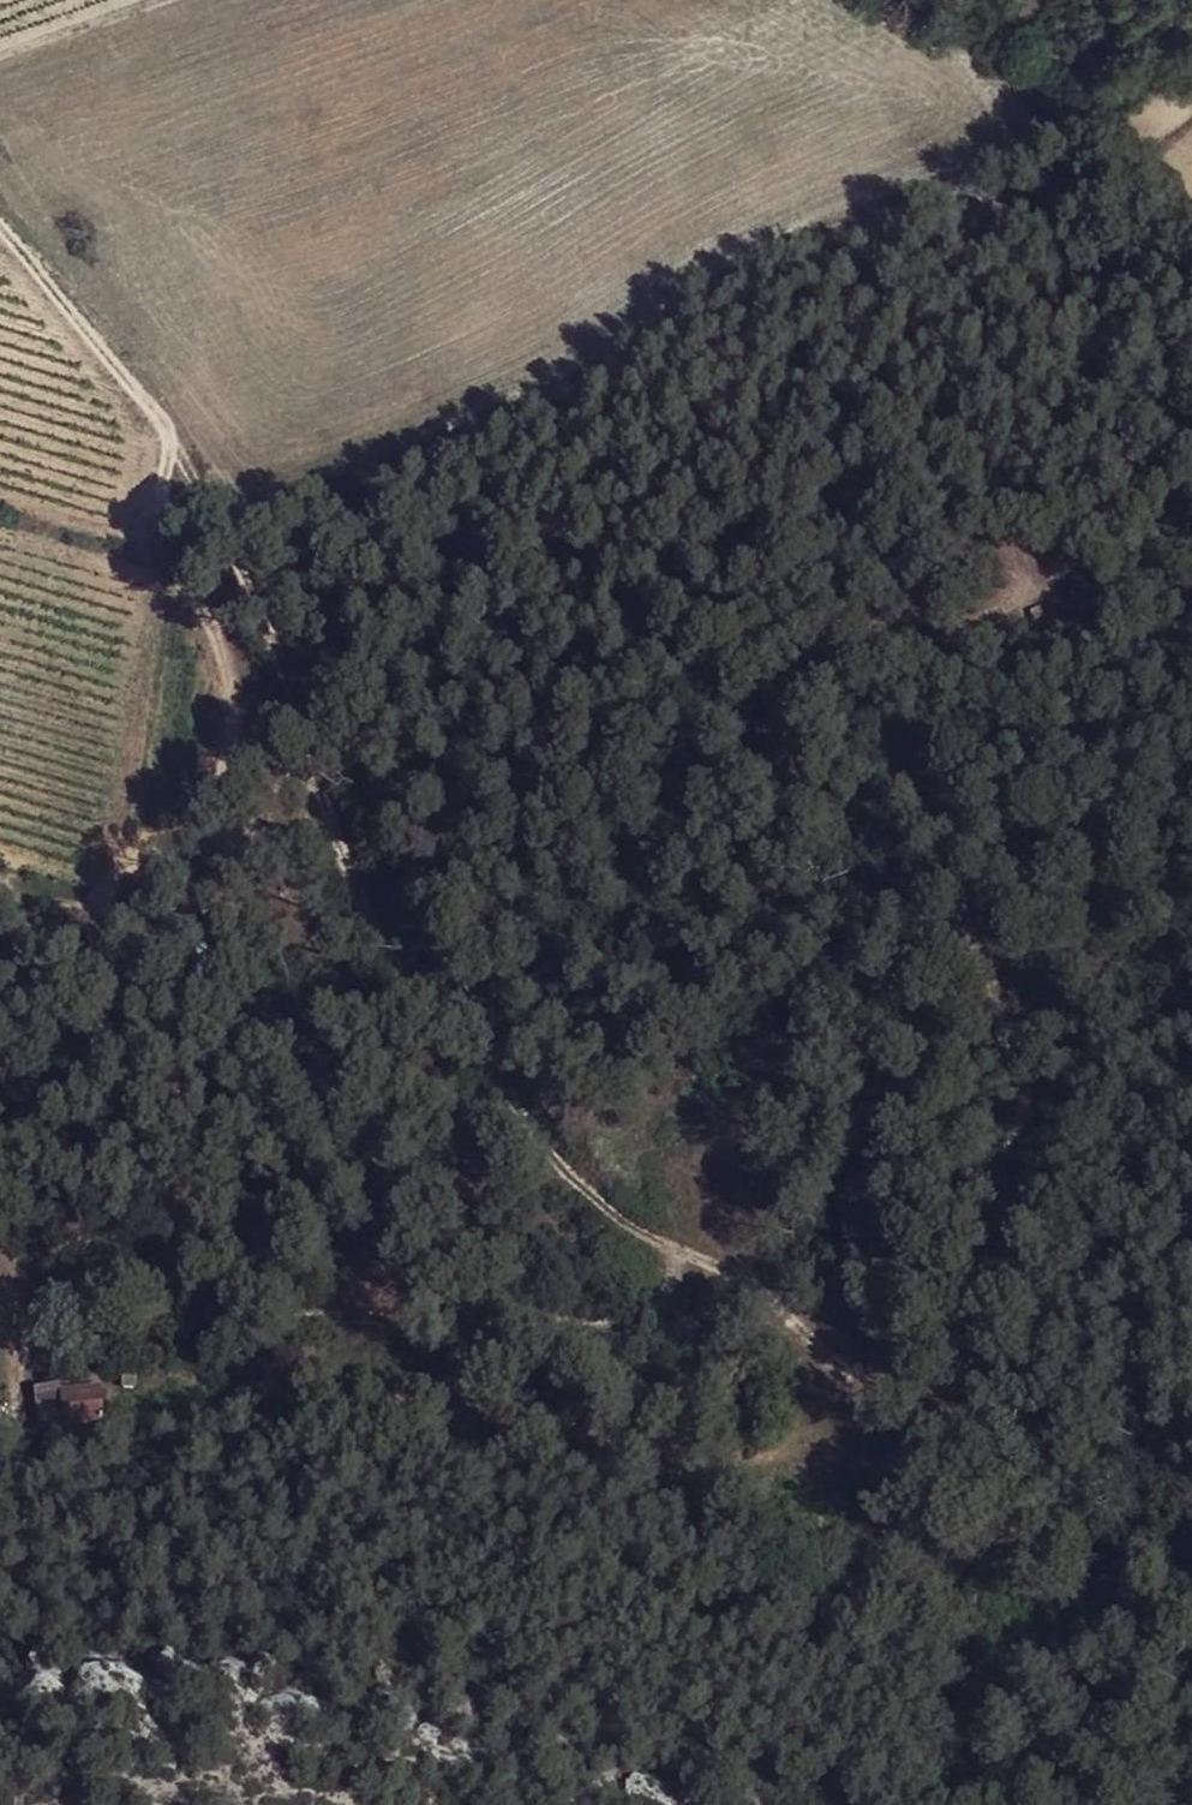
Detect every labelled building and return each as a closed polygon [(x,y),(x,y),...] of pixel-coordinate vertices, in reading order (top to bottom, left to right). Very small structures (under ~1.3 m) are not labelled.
[(38,1424),(101,1420),(99,1382),(35,1386),(38,1424)]
